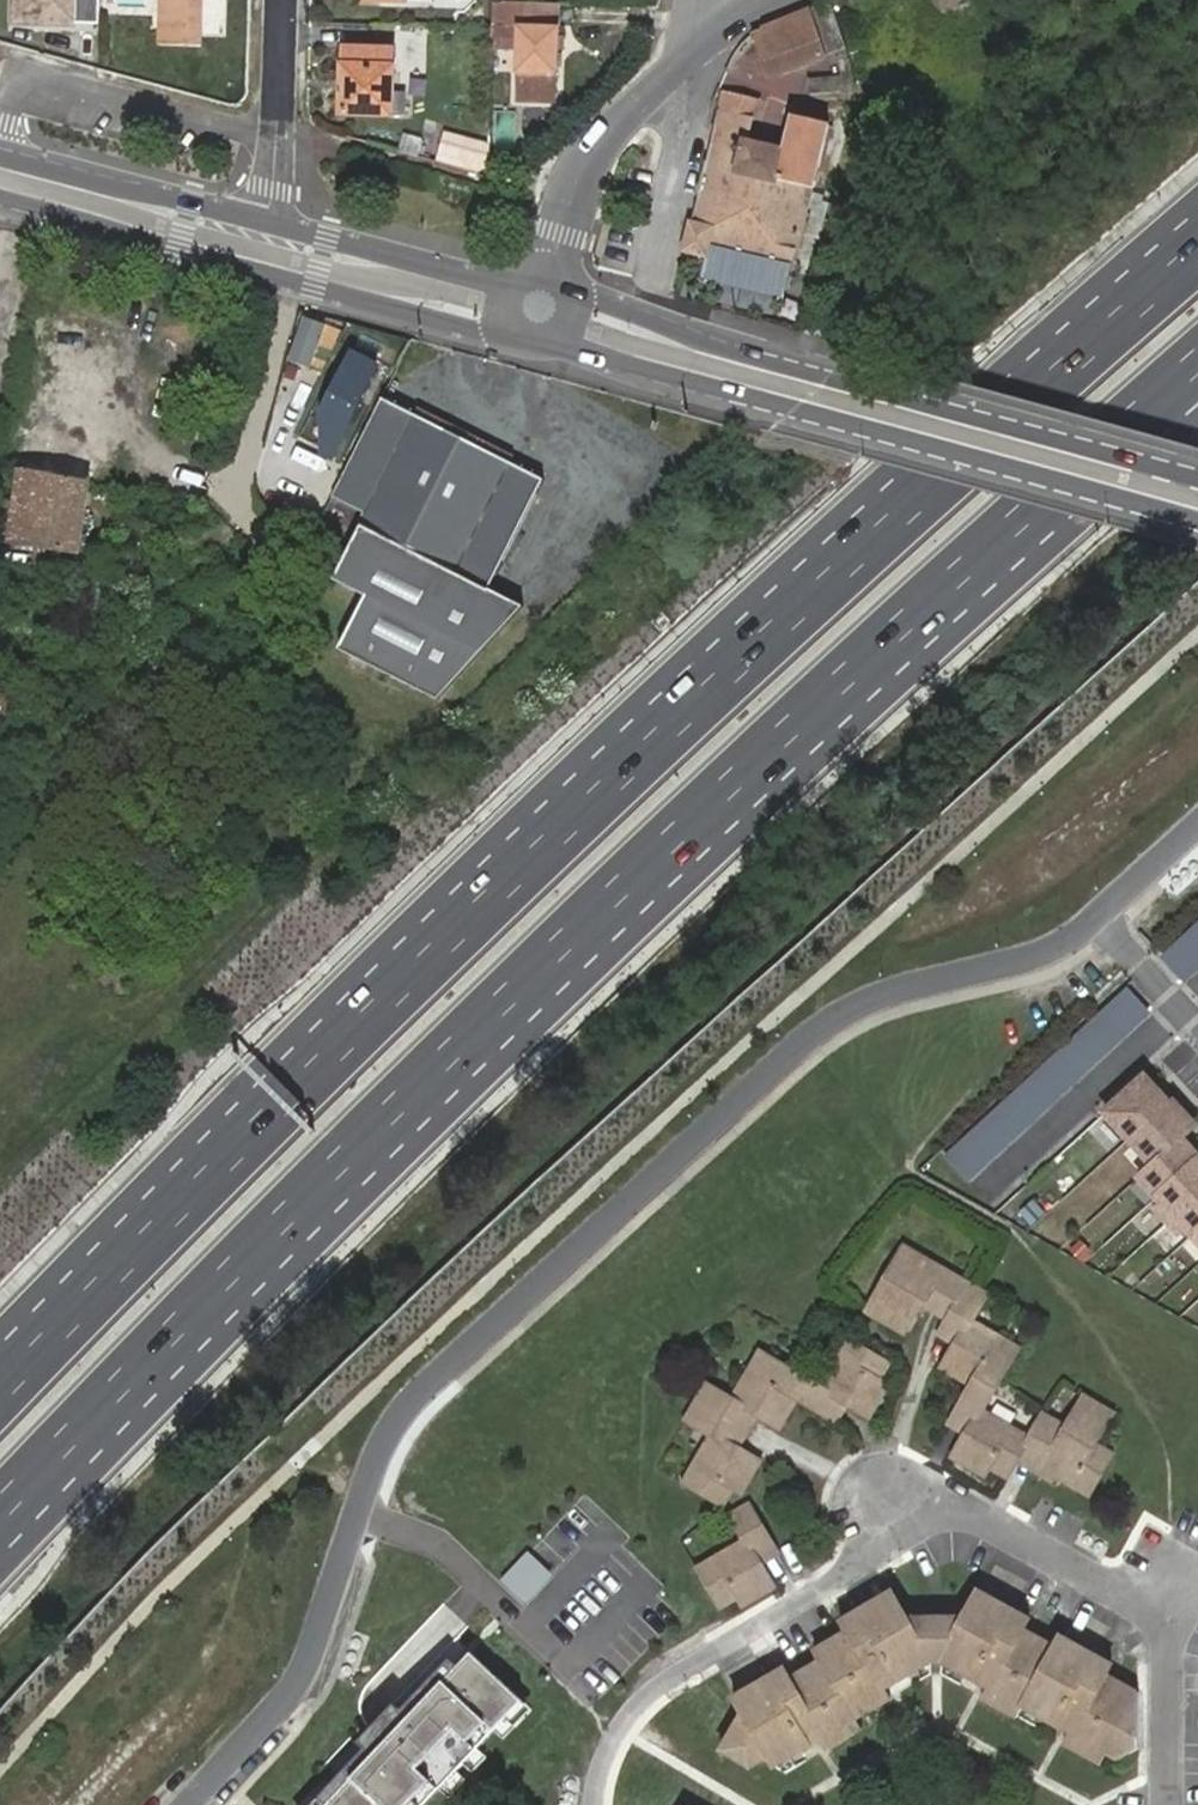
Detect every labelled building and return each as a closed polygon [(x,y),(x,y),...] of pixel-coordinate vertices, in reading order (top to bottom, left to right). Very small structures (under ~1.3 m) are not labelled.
[(16,18),(101,23),(102,0),(17,0),(16,18)] [(163,46),(205,46),(205,0),(163,0),(163,46)] [(518,0),(498,0),(496,24),(521,27),(520,51),(518,100),(557,101),(560,2),(526,0),(518,0)] [(847,48),(832,3),(757,32),(773,72),(847,48)] [(521,27),(496,24),(495,50),(520,51),(521,27)] [(394,49),(343,49),(344,112),(393,112),(394,49)] [(840,77),(810,78),(810,90),(840,88),(840,77)] [(723,90),(718,108),(752,118),(757,100),(723,90)] [(718,108),(687,241),(707,246),(709,241),(793,262),(829,123),(795,114),(785,149),(747,140),(752,118),(718,108)] [(416,158),(421,137),(402,132),(397,153),(416,158)] [(487,136),(430,134),(429,157),(467,167),(486,167),(487,136)] [(709,241),(707,246),(701,270),(785,291),(793,262),(709,241)] [(54,346),(87,351),(94,319),(50,312),(44,344),(54,346)] [(33,468),(95,477),(113,356),(87,351),(54,346),(33,468)] [(384,361),(359,350),(331,410),(331,447),(339,452),(384,361)] [(383,401),(335,497),(371,515),(337,581),(369,597),(342,651),(440,700),(524,609),(490,591),(545,482),(383,401)] [(33,468),(24,467),(13,542),(83,553),(95,477),(33,468)] [(1156,956),(1181,983),(1197,968),(1197,919),(1156,956)] [(1123,988),(940,1154),(966,1183),(1149,1017),(1123,988)] [(1107,1122),(1155,1173),(1142,1185),(1173,1217),(1167,1222),(1180,1235),(1185,1231),(1197,1244),(1197,1155),(1194,1159),(1183,1147),(1194,1137),(1145,1085),(1107,1122)] [(995,1297),(911,1256),(876,1321),(911,1340),(927,1314),(952,1328),(950,1335),(968,1344),(949,1377),(977,1393),(960,1425),(983,1436),(964,1468),(997,1485),(1002,1478),(1024,1489),(1040,1464),(1101,1498),(1128,1454),(1108,1441),(1126,1411),(1098,1396),(1079,1428),(1057,1417),(1044,1438),(996,1413),(1028,1353),(981,1328),(995,1297)] [(718,1455),(691,1511),(723,1524),(732,1507),(743,1510),(764,1473),(736,1459),(753,1428),(781,1440),(798,1409),(833,1424),(844,1407),(879,1423),(899,1390),(890,1387),(896,1372),(853,1352),(830,1394),(764,1364),(736,1419),(706,1405),(692,1439),(718,1455)] [(776,1565),(745,1520),(710,1547),(716,1555),(708,1561),(733,1600),(764,1582),(773,1596),(812,1570),(800,1552),(776,1565)] [(524,1604),(552,1575),(527,1551),(499,1580),(524,1604)] [(984,1601),(972,1624),(949,1668),(992,1694),(986,1704),(1021,1723),(1027,1712),(1078,1741),(1072,1751),(1102,1768),(1109,1758),(1124,1766),(1143,1753),(1140,1704),(1106,1685),(1113,1669),(1067,1644),(1060,1656),(1026,1639),(1031,1627),(984,1601)] [(938,1670),(918,1634),(901,1602),(858,1631),(863,1642),(831,1661),(834,1668),(807,1684),(796,1668),(744,1698),(755,1718),(736,1750),(757,1768),(780,1762),(787,1774),(832,1750),(838,1758),(870,1740),(865,1731),(898,1714),(891,1700),(938,1670)] [(972,1624),(918,1634),(938,1670),(949,1668),(972,1624)] [(526,1707),(476,1659),(463,1672),(457,1666),(434,1690),(407,1718),(403,1714),(371,1747),(375,1751),(324,1804),(433,1804),(456,1781),(526,1707)]
